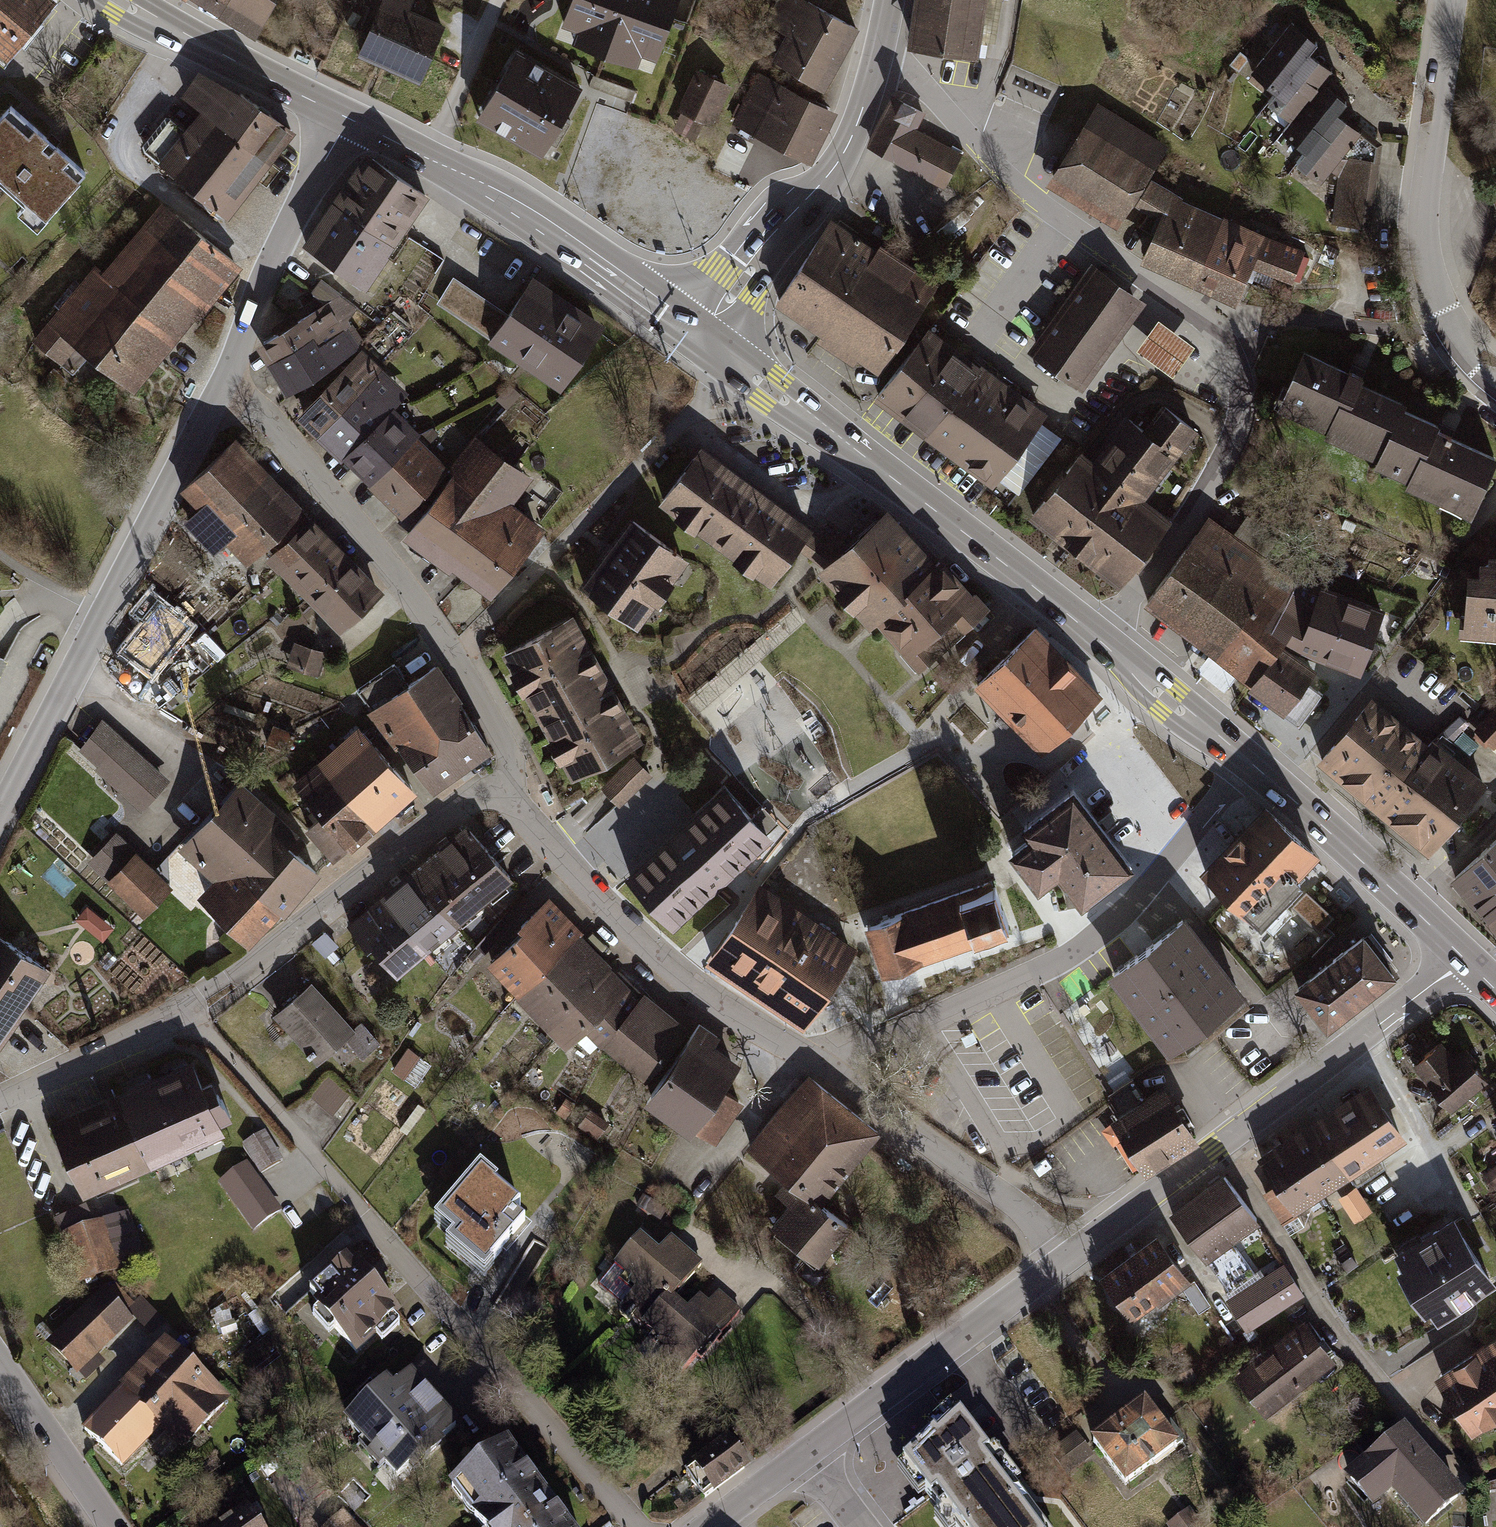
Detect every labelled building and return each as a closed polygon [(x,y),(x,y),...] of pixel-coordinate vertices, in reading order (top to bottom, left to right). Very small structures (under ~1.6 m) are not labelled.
[(8,65),(55,6),(48,0),(0,0),(0,59),(8,65)] [(231,0),(197,0),(222,15),(231,0)] [(222,15),(256,35),(278,0),(231,0),(222,15)] [(357,59),(423,85),(446,28),(408,14),(414,0),(380,0),(357,59)] [(560,28),(572,32),(566,47),(633,72),(638,58),(654,63),(677,0),(570,0),(560,28)] [(863,31),(806,0),(779,0),(765,24),(789,37),(775,63),(829,93),(846,63),(863,31)] [(910,53),(982,62),(989,0),(916,0),(910,53)] [(1244,79),(1269,100),(1310,51),(1318,42),(1312,37),(1293,21),(1244,79)] [(1325,64),(1310,51),(1269,100),(1292,119),(1324,81),(1333,71),(1325,64)] [(513,55),(474,120),(538,158),(577,93),(513,55)] [(287,135),(200,70),(179,99),(194,110),(181,128),(253,181),(287,135)] [(713,128),(731,87),(698,73),(680,114),(713,128)] [(812,101),(759,74),(733,124),(811,164),(837,114),(812,101)] [(1336,110),(1346,98),(1340,94),(1324,81),(1292,119),(1284,129),(1305,147),(1336,110)] [(945,188),(962,152),(916,130),(924,112),(912,106),(906,103),(904,102),(892,97),(866,150),(945,188)] [(593,101),(571,198),(600,205),(606,178),(611,179),(627,108),(593,101)] [(1167,148),(1099,105),(1049,183),(1117,226),(1132,202),(1146,180),(1167,148)] [(43,219),(85,172),(10,107),(0,118),(0,181),(43,219)] [(1336,160),(1361,130),(1342,115),(1336,110),(1305,147),(1296,159),(1320,179),(1336,160)] [(253,181),(181,128),(154,164),(226,217),(253,181)] [(1361,130),(1336,160),(1328,219),(1372,225),(1382,146),(1361,130)] [(425,197),(362,152),(329,198),(392,243),(412,216),(425,197)] [(1132,202),(1161,220),(1171,195),(1146,180),(1132,202)] [(1225,219),(1171,195),(1161,220),(1144,259),(1198,282),(1225,219)] [(392,243),(329,198),(324,206),(299,241),(362,285),(392,243)] [(162,208),(102,278),(175,340),(235,270),(162,208)] [(875,247),(829,215),(771,300),(820,333),(815,339),(850,363),(855,357),(877,372),(938,282),(879,241),(875,247)] [(1266,237),(1225,219),(1198,282),(1239,300),(1253,267),(1266,237)] [(1292,284),(1305,254),(1266,237),(1253,267),(1292,284)] [(1148,305),(1096,265),(1029,353),(1081,392),(1148,305)] [(134,390),(175,340),(102,278),(95,273),(37,343),(60,362),(77,342),(134,390)] [(572,303),(528,273),(504,309),(484,337),(560,389),(604,325),(572,303)] [(484,337),(504,309),(453,274),(433,302),(484,337)] [(278,295),(273,300),(282,308),(286,303),(278,295)] [(270,370),(343,325),(328,299),(284,325),(254,344),(270,370)] [(1193,343),(1157,317),(1135,346),(1171,373),(1193,343)] [(343,325),(270,370),(284,392),(313,375),(357,347),(343,325)] [(928,329),(922,325),(867,401),(984,485),(1038,409),(1001,382),(928,329)] [(314,434),(380,369),(360,348),(328,379),(294,414),(314,434)] [(1399,397),(1306,354),(1278,412),(1371,456),(1395,406),(1399,397)] [(380,369),(314,434),(338,457),(391,404),(403,392),(393,381),(380,369)] [(520,394),(510,383),(494,397),(504,408),(520,394)] [(1125,412),(1091,455),(1144,496),(1197,428),(1160,400),(1153,409),(1141,424),(1125,412)] [(364,483),(414,434),(417,430),(391,404),(338,457),(351,470),(364,483)] [(1495,456),(1395,406),(1371,456),(1366,466),(1467,515),(1495,456)] [(446,466),(414,434),(364,483),(378,497),(396,515),(446,466)] [(485,602),(543,532),(513,508),(533,483),(476,437),(398,532),(485,602)] [(303,511),(238,440),(176,496),(242,567),(259,551),(303,511)] [(698,441),(650,502),(764,590),(812,530),(698,441)] [(1079,446),(1026,515),(1064,544),(1116,585),(1169,516),(1144,496),(1091,455),(1079,446)] [(303,511),(259,551),(300,597),(344,557),(303,511)] [(885,511),(813,573),(859,626),(869,618),(896,594),(889,587),(924,556),(885,511)] [(1316,593),(1209,514),(1140,606),(1204,654),(1233,675),(1279,709),(1316,660),(1355,673),(1380,603),(1319,582),(1316,593)] [(570,582),(626,625),(678,558),(622,515),(570,582)] [(1479,547),(1479,554),(1467,553),(1466,564),(1457,563),(1451,635),(1495,639),(1495,548),(1479,547)] [(896,594),(869,618),(916,671),(984,611),(931,550),(924,556),(889,587),(896,594)] [(344,557),(300,597),(336,635),(380,595),(344,557)] [(501,658),(571,781),(643,741),(573,618),(501,658)] [(1051,642),(1033,623),(971,684),(1039,754),(1101,693),(1051,642)] [(291,662),(323,666),(326,640),(295,636),(291,662)] [(1233,675),(1204,654),(1193,668),(1221,690),(1233,675)] [(435,669),(369,716),(422,791),(489,744),(435,669)] [(1482,785),(1375,698),(1322,763),(1428,850),(1482,785)] [(1469,730),(1487,748),(1495,739),(1495,702),(1469,730)] [(142,813),(171,782),(106,723),(80,752),(97,768),(95,770),(142,813)] [(414,795),(358,723),(315,756),(372,828),(414,795)] [(637,751),(605,782),(623,801),(655,770),(637,751)] [(331,860),(372,828),(315,756),(284,780),(312,815),(302,823),(331,860)] [(287,821),(284,819),(238,777),(210,805),(249,843),(229,863),(238,870),(258,850),(277,832),(287,821)] [(769,831),(720,779),(620,874),(669,925),(769,831)] [(1130,863),(1070,785),(1021,823),(1029,834),(1009,849),(1036,885),(1054,871),(1078,902),(1130,863)] [(1253,919),(1318,851),(1263,800),(1199,868),(1253,919)] [(249,843),(210,805),(169,841),(211,880),(229,863),(249,843)] [(468,824),(410,868),(455,928),(513,884),(468,824)] [(301,894),(320,871),(277,832),(258,850),(238,870),(280,911),(284,914),(301,894)] [(139,916),(169,886),(116,833),(86,863),(139,916)] [(1452,876),(1495,927),(1495,838),(1452,876)] [(279,912),(280,911),(238,870),(229,863),(211,880),(197,894),(247,944),(264,927),(279,912)] [(423,951),(455,928),(410,868),(378,891),(423,951)] [(991,877),(868,921),(885,969),(916,958),(917,962),(979,940),(977,933),(1007,922),(991,877)] [(760,881),(706,959),(798,1022),(852,944),(760,881)] [(1306,890),(1292,904),(1319,930),(1333,916),(1306,890)] [(423,951),(378,891),(340,919),(385,979),(423,951)] [(546,964),(581,931),(548,897),(513,930),(546,964)] [(1112,973),(1169,1047),(1243,991),(1186,917),(1112,973)] [(324,930),(311,941),(325,957),(339,945),(324,930)] [(516,992),(546,964),(513,930),(486,961),(516,992)] [(632,985),(581,931),(546,964),(516,992),(567,1046),(587,1027),(632,985)] [(1363,931),(1293,986),(1327,1028),(1397,973),(1363,931)] [(0,935),(0,1042),(49,968),(0,935)] [(309,978),(272,1012),(318,1062),(345,1037),(355,1028),(309,978)] [(587,1027),(621,1061),(661,1005),(632,985),(587,1027)] [(621,1061),(654,1084),(694,1028),(661,1005),(621,1061)] [(355,1028),(345,1037),(362,1056),(379,1041),(361,1022),(355,1028)] [(690,1134),(694,1128),(721,1089),(741,1062),(694,1028),(654,1084),(643,1101),(690,1134)] [(1410,1066),(1450,1116),(1494,1082),(1467,1049),(1453,1060),(1439,1042),(1410,1066)] [(418,1057),(406,1048),(392,1068),(404,1077),(418,1057)] [(201,1082),(190,1057),(152,1074),(186,1150),(224,1133),(220,1124),(231,1119),(212,1077),(201,1082)] [(881,1129),(810,1072),(749,1147),(787,1177),(821,1204),(824,1199),(881,1129)] [(149,1166),(186,1150),(152,1074),(115,1091),(149,1166)] [(350,1094),(327,1074),(309,1094),(333,1114),(350,1094)] [(1304,1118),(1343,1177),(1397,1141),(1359,1082),(1304,1118)] [(1198,1140),(1163,1084),(1109,1118),(1144,1174),(1198,1140)] [(744,1105),(721,1089),(694,1128),(716,1143),(744,1105)] [(149,1166),(115,1091),(47,1121),(81,1196),(149,1166)] [(575,1103),(565,1096),(558,1107),(569,1114),(575,1103)] [(610,1121),(590,1107),(578,1124),(598,1138),(610,1121)] [(1304,1118),(1275,1137),(1313,1196),(1343,1177),(1304,1118)] [(264,1131),(242,1144),(258,1172),(281,1160),(264,1131)] [(1313,1196),(1275,1137),(1251,1153),(1272,1184),(1260,1192),(1278,1219),(1313,1196)] [(217,1182),(253,1232),(282,1211),(246,1161),(217,1182)] [(444,1240),(481,1272),(527,1221),(513,1208),(517,1204),(494,1183),(497,1179),(480,1164),(432,1217),(450,1233),(444,1240)] [(1495,1181),(1495,1164),(1487,1170),(1494,1182),(1495,1181)] [(1256,1222),(1221,1172),(1168,1210),(1203,1259),(1256,1222)] [(824,1199),(821,1204),(787,1177),(775,1192),(788,1202),(770,1224),(816,1260),(849,1219),(824,1199)] [(146,1259),(125,1212),(62,1240),(83,1287),(146,1259)] [(1419,1307),(1428,1321),(1490,1282),(1447,1214),(1387,1252),(1393,1262),(1386,1267),(1414,1310),(1419,1307)] [(659,1249),(642,1234),(600,1280),(642,1318),(668,1290),(675,1295),(703,1264),(672,1236),(659,1249)] [(1128,1318),(1182,1277),(1149,1235),(1096,1276),(1128,1318)] [(361,1270),(347,1255),(308,1292),(316,1301),(311,1305),(316,1310),(312,1314),(328,1331),(332,1327),(357,1354),(401,1313),(377,1288),(381,1284),(365,1267),(361,1270)] [(1304,1296),(1283,1267),(1228,1305),(1249,1334),(1304,1296)] [(656,1356),(677,1375),(717,1331),(720,1334),(742,1309),(719,1288),(708,1300),(700,1293),(688,1307),(675,1295),(668,1290),(642,1318),(640,1321),(659,1338),(657,1341),(664,1347),(656,1356)] [(77,1374),(130,1322),(99,1292),(47,1344),(77,1374)] [(1335,1360),(1305,1323),(1233,1382),(1263,1419),(1335,1360)] [(1427,1378),(1466,1442),(1495,1424),(1495,1336),(1427,1378)] [(181,1448),(226,1402),(166,1344),(120,1390),(155,1423),(181,1448)] [(449,1435),(396,1379),(336,1434),(388,1490),(449,1435)] [(117,1463),(155,1423),(120,1390),(82,1430),(117,1463)] [(1156,1419),(1142,1400),(1086,1442),(1121,1488),(1184,1440),(1164,1413),(1156,1419)] [(957,1410),(904,1460),(954,1526),(1044,1526),(957,1410)] [(1426,1524),(1458,1497),(1403,1433),(1350,1478),(1372,1504),(1393,1486),(1426,1524)] [(1089,1459),(1073,1434),(1046,1452),(1063,1476),(1089,1459)] [(750,1465),(729,1437),(693,1464),(713,1492),(750,1465)] [(508,1441),(448,1485),(480,1526),(573,1526),(508,1441)] [(1189,1507),(1165,1526),(1166,1526),(1199,1526),(1203,1524),(1189,1507)] [(245,1511),(223,1526),(257,1526),(245,1511)]
